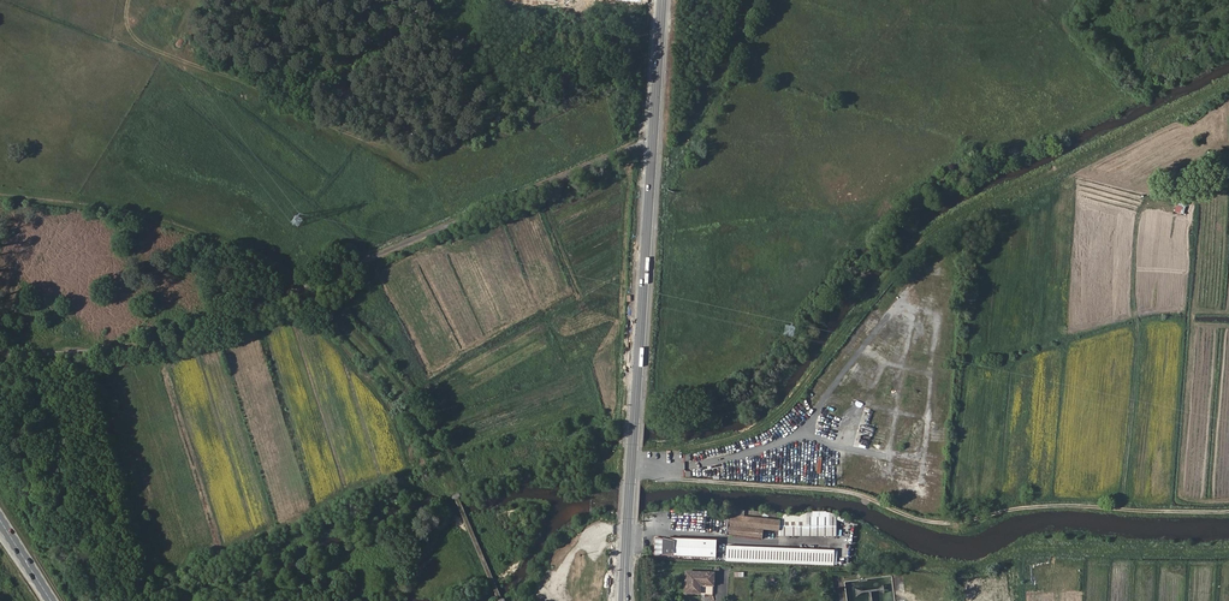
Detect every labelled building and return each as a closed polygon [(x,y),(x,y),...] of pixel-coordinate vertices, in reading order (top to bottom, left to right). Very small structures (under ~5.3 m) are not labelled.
[(744,510),(730,509),(728,521),(727,536),(762,539),(764,530),(779,532),(779,514),(744,510)] [(801,514),(779,514),(779,532),(779,536),(837,537),(838,515),(801,514)] [(656,537),(655,556),(715,559),(716,540),(656,537)] [(834,549),(726,545),(726,560),(833,564),(834,549)] [(686,573),(685,593),(700,594),(712,594),(714,574),(686,573)]
